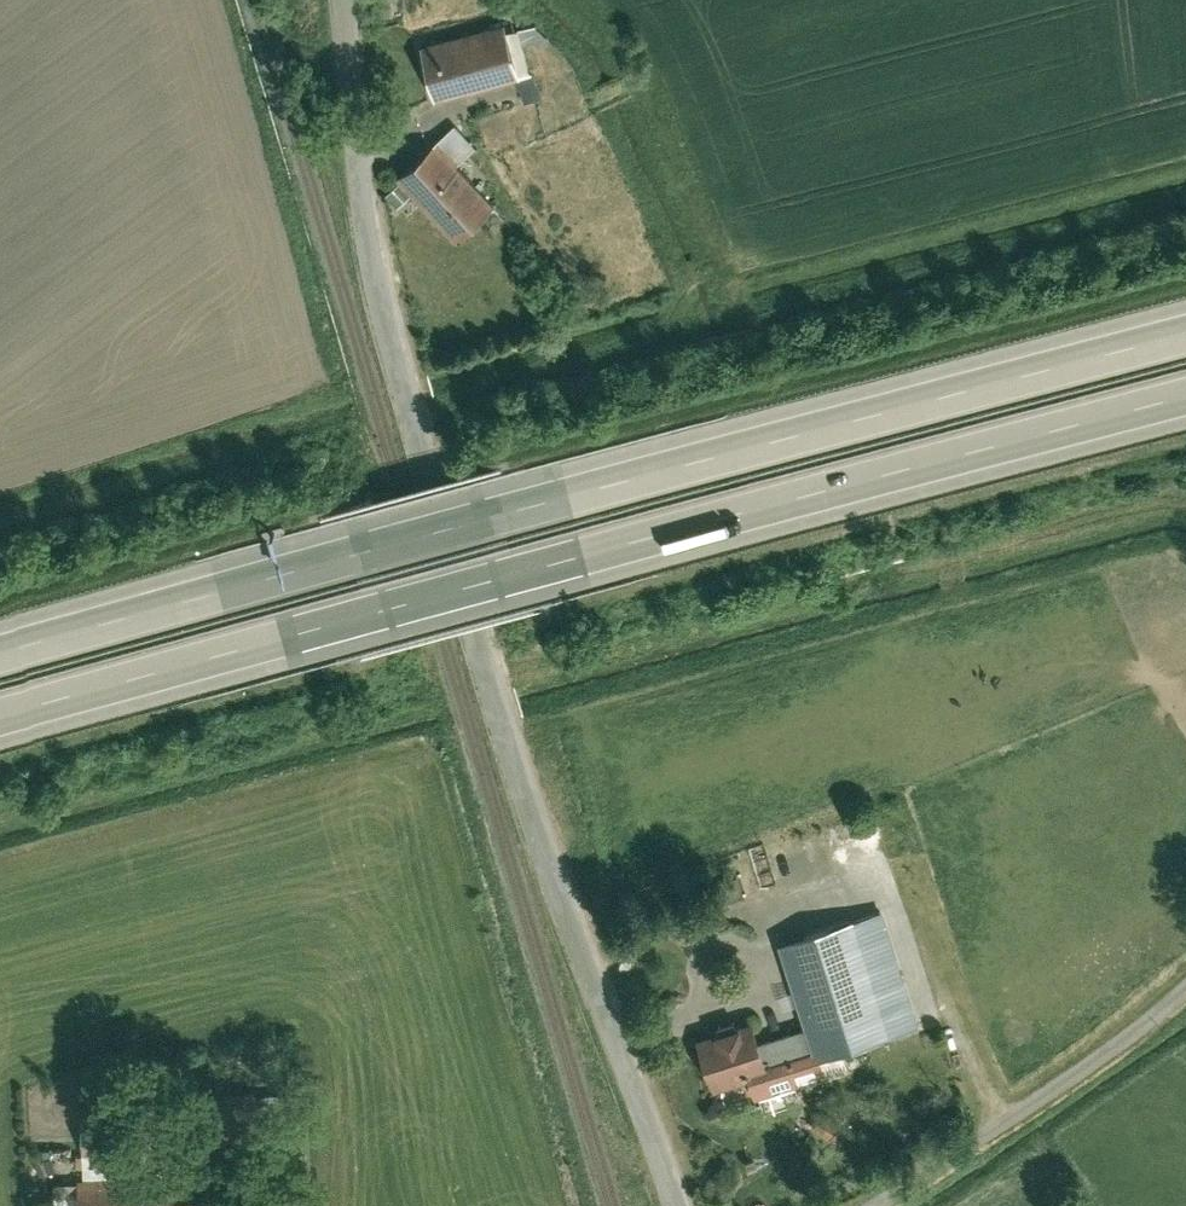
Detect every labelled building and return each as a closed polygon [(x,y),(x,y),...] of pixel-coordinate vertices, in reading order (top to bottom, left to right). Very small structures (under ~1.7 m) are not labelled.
[(516,21),(423,45),(437,99),(530,75),(516,21)] [(460,120),(396,175),(457,245),(496,211),(460,169),(484,148),(460,120)] [(881,916),(782,947),(817,1062),(917,1032),(881,916)] [(758,1024),(698,1039),(711,1091),(771,1076),(758,1024)] [(213,1192),(134,1196),(131,1116),(87,1117),(90,1181),(76,1182),(77,1205),(214,1205),(213,1192)]
